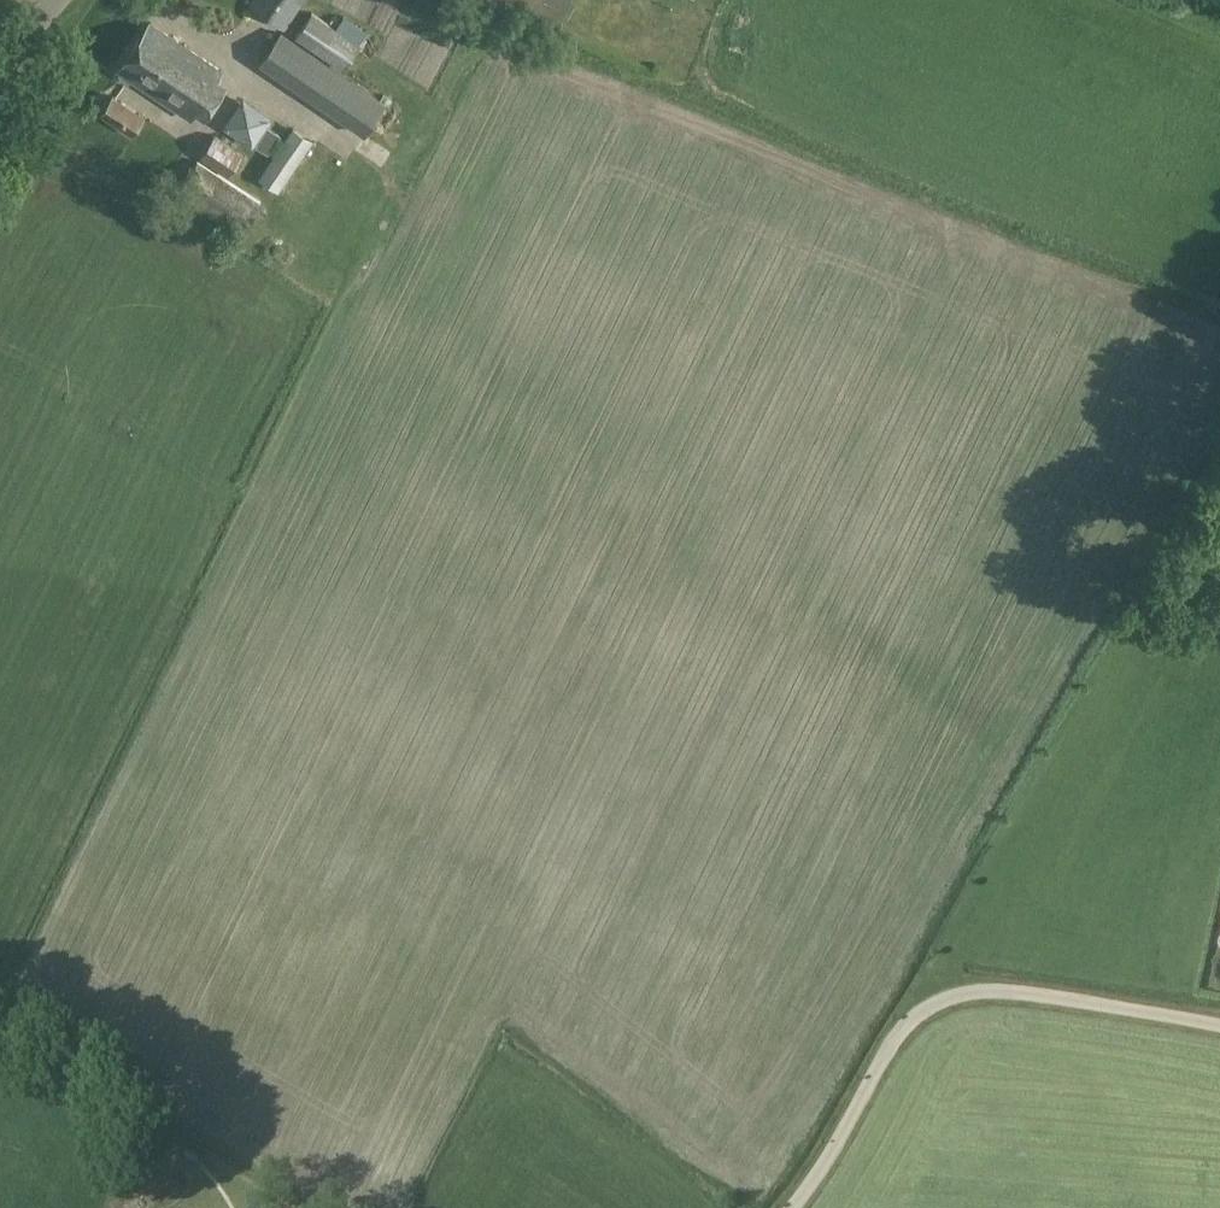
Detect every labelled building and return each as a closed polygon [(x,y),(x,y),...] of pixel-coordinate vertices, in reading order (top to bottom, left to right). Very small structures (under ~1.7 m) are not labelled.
[(248,3),(284,31),(305,0),(251,0),(248,3)] [(360,45),(339,30),(312,12),(294,38),(343,72),(360,45)] [(117,70),(190,120),(223,71),(150,22),(117,70)] [(112,94),(99,114),(132,136),(145,116),(112,94)] [(246,139),(264,115),(241,98),(222,122),(246,139)] [(268,126),(255,146),(268,154),(280,134),(268,126)] [(259,178),(277,190),(311,140),(293,128),(259,178)] [(215,135),(199,159),(228,177),(242,153),(215,135)] [(198,160),(176,194),(241,237),(261,202),(198,160)]
